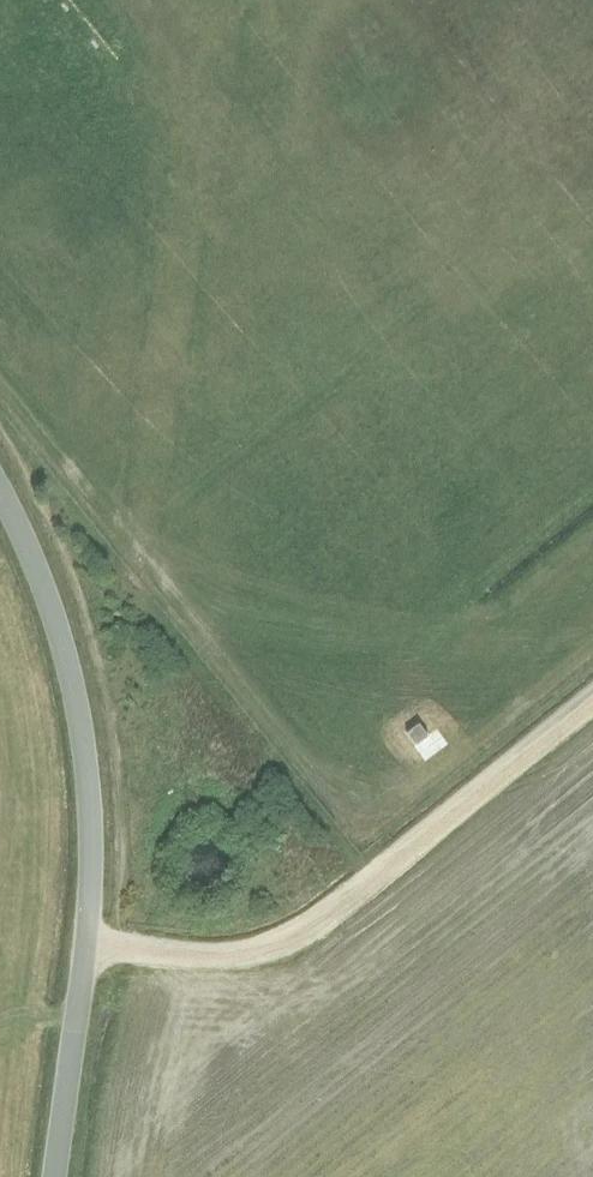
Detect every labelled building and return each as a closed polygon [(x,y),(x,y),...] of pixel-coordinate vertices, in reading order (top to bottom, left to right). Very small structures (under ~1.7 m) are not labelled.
[(413,745),(428,735),(418,720),(403,730),(413,745)]
